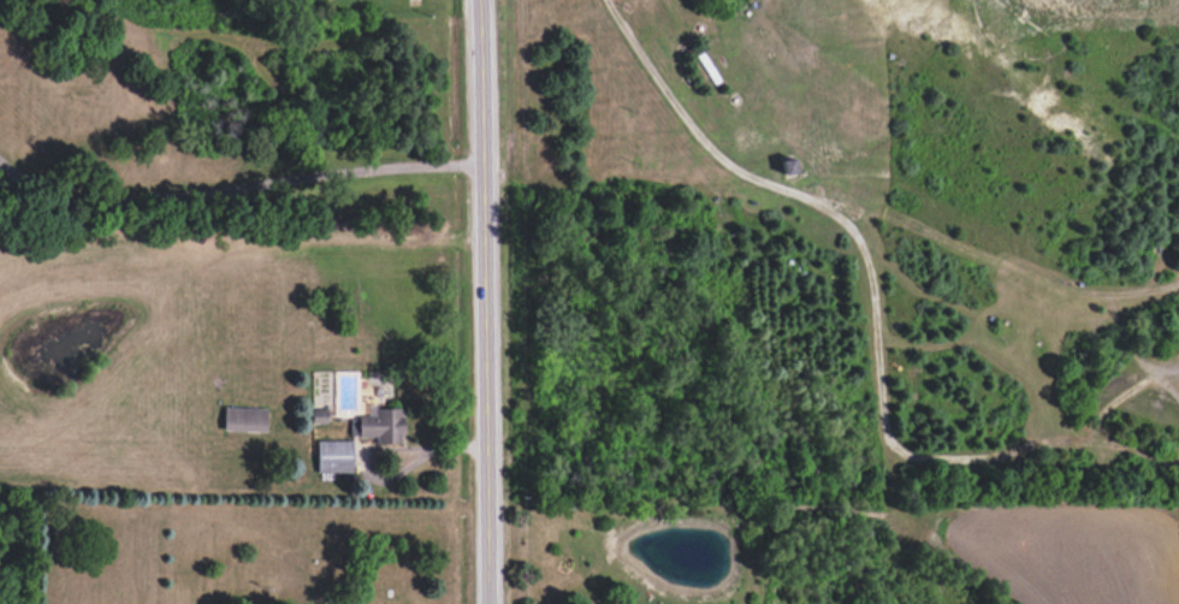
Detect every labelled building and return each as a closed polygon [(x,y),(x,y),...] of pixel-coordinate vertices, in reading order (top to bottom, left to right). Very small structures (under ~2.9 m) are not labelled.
[(376,443),(402,443),(402,405),(367,405),(367,415),(358,415),(358,437),(376,436),(376,443)] [(223,430),(265,432),(266,408),(224,406),(223,430)] [(353,472),(352,440),(316,441),(317,472),(353,472)]
